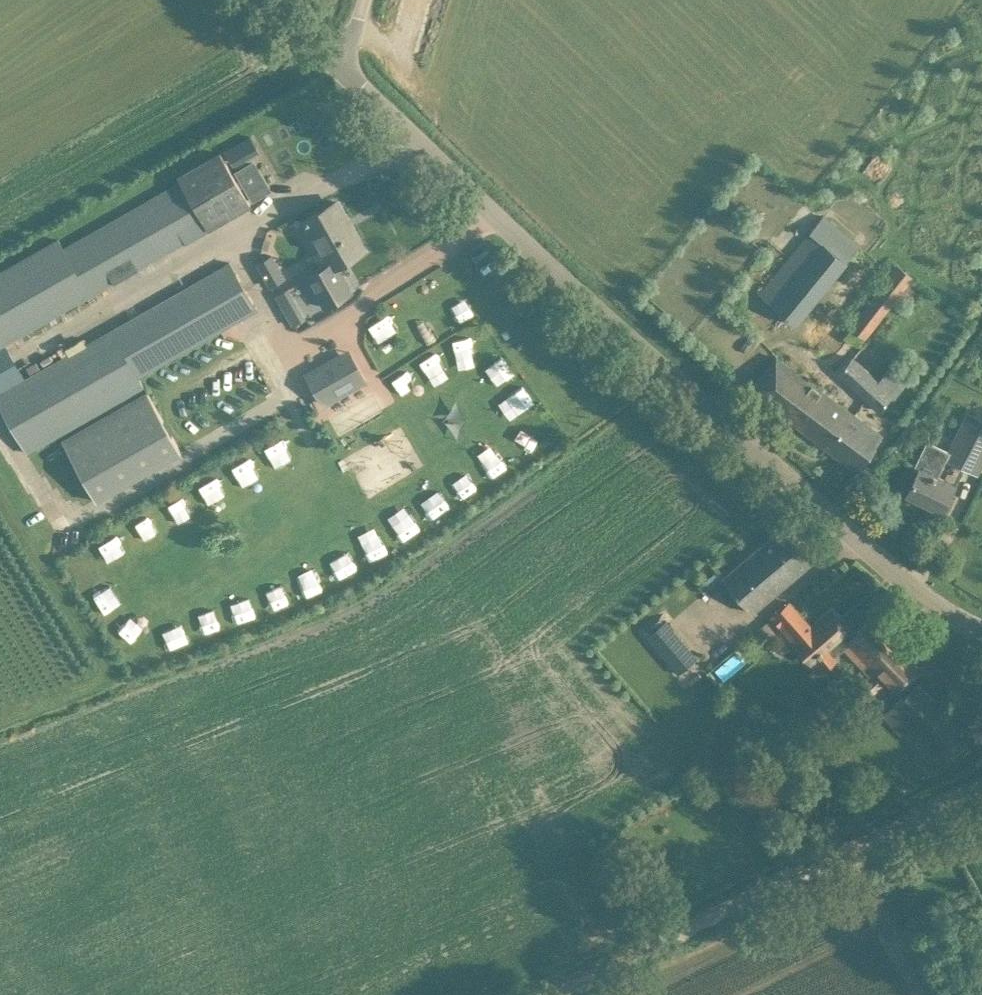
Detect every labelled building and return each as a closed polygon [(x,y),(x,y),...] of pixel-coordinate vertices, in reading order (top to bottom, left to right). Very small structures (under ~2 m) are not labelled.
[(251,206),(220,152),(177,175),(179,180),(63,246),(58,238),(23,258),(0,270),(0,348),(251,206)] [(336,201),(319,211),(304,220),(329,265),(307,277),(324,307),(352,291),(337,265),(364,250),(352,229),(348,231),(343,221),(346,219),(336,201)] [(823,216),(759,294),(795,324),(859,246),(823,216)] [(272,250),(255,259),(268,284),(286,274),(272,250)] [(27,453),(144,386),(139,378),(258,310),(228,260),(184,285),(15,381),(0,355),(0,406),(27,453)] [(898,265),(852,325),(866,335),(912,275),(898,265)] [(317,311),(299,279),(274,293),(292,325),(317,311)] [(382,314),(368,323),(379,340),(392,331),(382,314)] [(451,338),(456,357),(472,353),(467,334),(451,338)] [(348,352),(305,375),(322,406),(366,382),(348,352)] [(352,359),(365,376),(374,370),(361,352),(352,359)] [(427,374),(440,368),(433,353),(420,359),(427,374)] [(762,373),(750,389),(857,471),(869,455),(875,447),(874,446),(881,437),(884,433),(822,388),(820,391),(811,384),(813,381),(777,354),(762,373)] [(879,384),(866,400),(879,411),(892,395),(879,384)] [(147,392),(62,441),(96,500),(181,452),(147,392)] [(916,474),(908,492),(921,498),(920,501),(942,511),(955,484),(938,476),(947,459),(978,474),(981,465),(981,417),(969,410),(948,451),(926,441),(914,466),(919,468),(916,474)] [(255,452),(264,465),(279,456),(271,442),(255,452)] [(497,451),(480,459),(488,475),(505,467),(497,451)] [(233,489),(253,477),(242,460),(222,472),(233,489)] [(405,517),(394,522),(402,536),(412,531),(405,517)] [(127,527),(139,550),(150,545),(138,522),(127,527)] [(783,527),(768,540),(723,577),(752,612),(812,561),(783,527)] [(115,560),(115,545),(94,545),(95,561),(115,560)] [(327,558),(337,577),(354,569),(344,549),(327,558)] [(834,651),(811,625),(791,601),(772,615),(818,665),(834,651)] [(871,618),(853,635),(850,631),(851,630),(832,607),(811,625),(834,651),(818,665),(824,671),(838,657),(836,655),(848,645),(845,649),(861,667),(871,677),(876,672),(901,649),(871,618)] [(123,639),(139,629),(129,613),(113,622),(123,639)] [(178,625),(165,631),(173,647),(186,640),(178,625)] [(901,649),(876,672),(897,693),(921,670),(901,649)] [(857,692),(867,701),(882,684),(872,676),(857,692)] [(883,715),(901,734),(912,724),(938,752),(940,750),(950,761),(970,743),(959,732),(961,729),(917,682),(883,715)]
